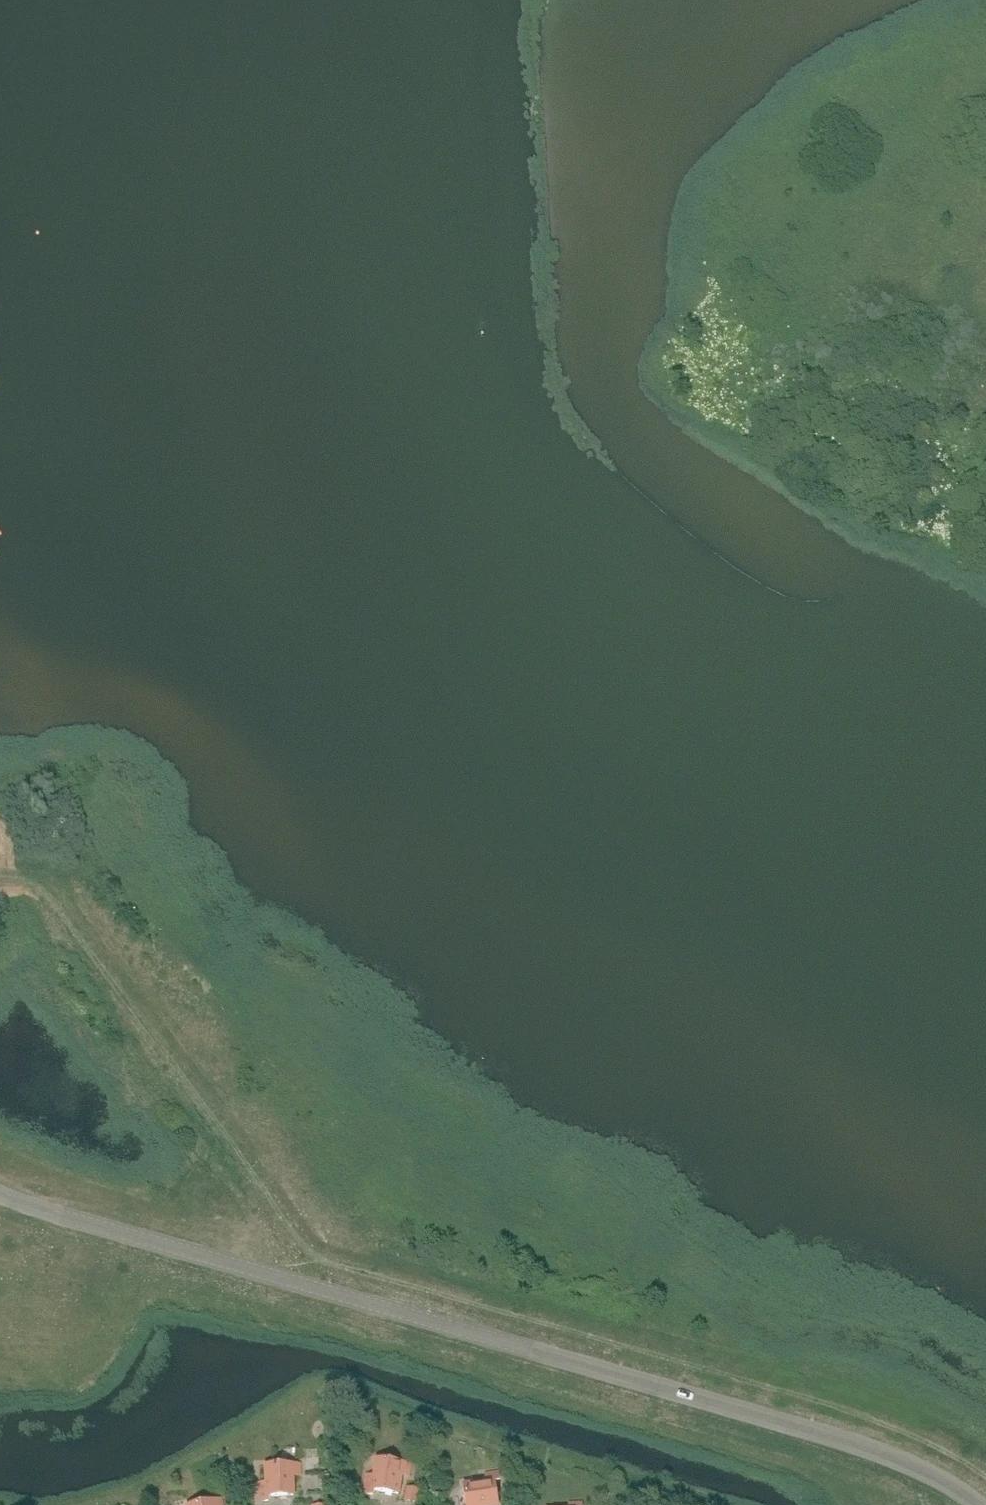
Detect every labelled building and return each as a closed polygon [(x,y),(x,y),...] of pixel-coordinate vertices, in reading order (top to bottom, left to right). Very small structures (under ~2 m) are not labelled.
[(410,1464),(377,1458),(375,1475),(368,1474),(365,1493),(373,1494),(373,1489),(398,1493),(401,1473),(408,1475),(410,1464)] [(260,1482),(261,1501),(269,1500),(268,1495),(293,1495),(293,1475),(300,1474),(299,1463),(266,1464),(267,1482),(260,1482)] [(463,1484),(467,1504),(498,1504),(494,1480),(499,1480),(498,1472),(485,1474),(486,1481),(463,1484)] [(420,1488),(406,1486),(404,1500),(418,1502),(420,1488)]
